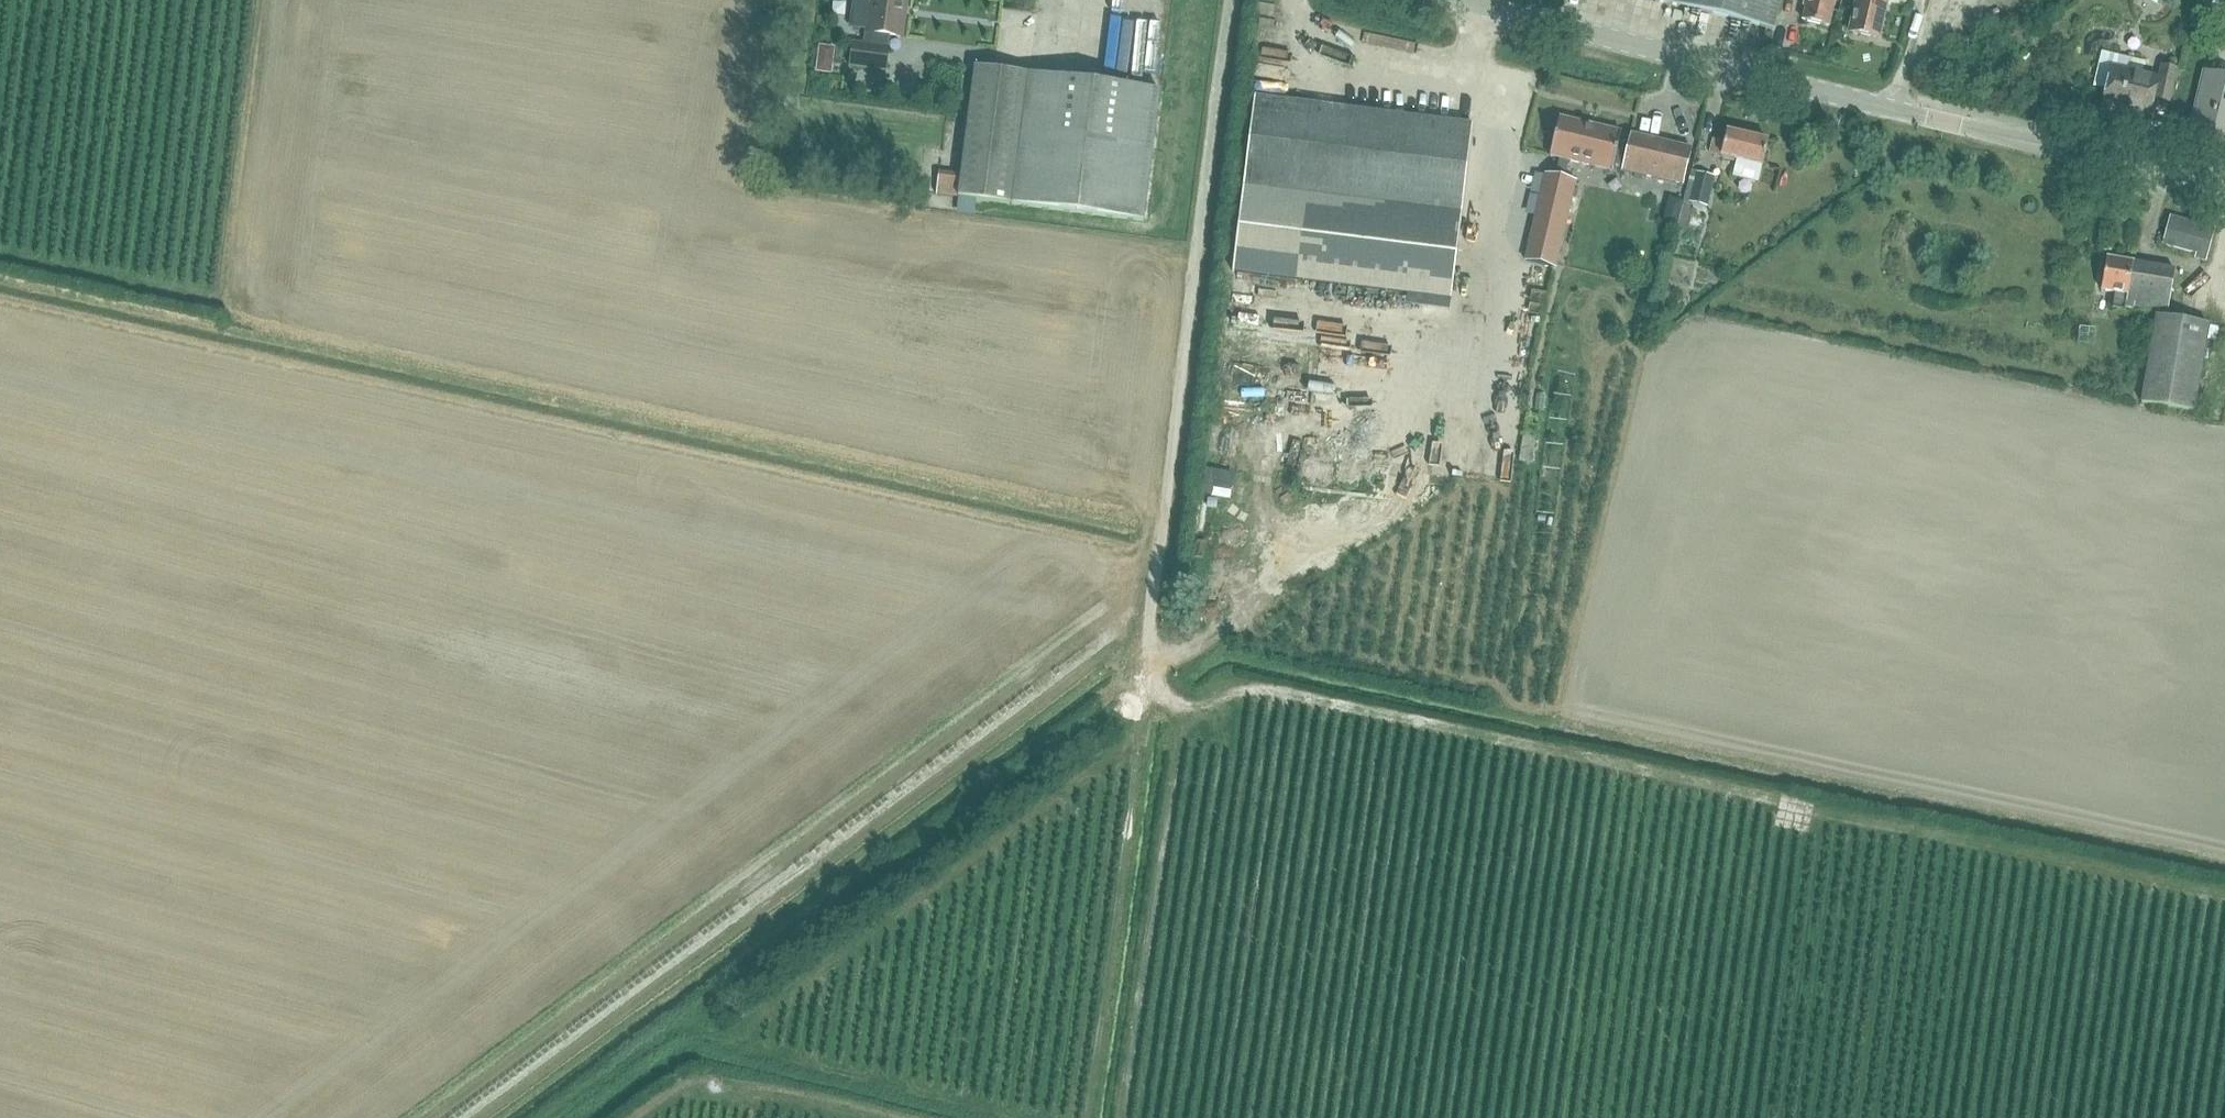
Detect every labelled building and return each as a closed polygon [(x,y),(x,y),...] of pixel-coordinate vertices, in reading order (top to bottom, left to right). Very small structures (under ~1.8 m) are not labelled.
[(907,0),(855,0),(852,26),(867,28),(866,32),(868,32),(866,46),(854,44),(851,66),(886,70),(889,49),(886,48),(888,35),(902,37),(907,0)] [(1775,29),(1781,0),(1657,0),(1775,29)] [(1803,20),(1828,26),(1833,7),(1835,0),(1806,0),(1805,5),(1806,5),(1803,20)] [(1849,30),(1878,37),(1886,2),(1879,0),(1856,0),(1849,30)] [(2093,85),(2106,88),(2102,106),(2149,117),(2154,97),(2169,101),(2177,69),(2162,65),(2159,78),(2142,74),(2145,61),(2101,51),(2093,85)] [(975,67),(959,197),(1144,220),(1161,91),(975,67)] [(2205,74),(2193,128),(2224,135),(2224,78),(2205,74)] [(1453,302),(1476,126),(1256,98),(1234,273),(1453,302)] [(1556,267),(1576,182),(1564,179),(1568,161),(1612,171),(1614,165),(1624,167),(1623,170),(1683,185),(1691,148),(1631,134),(1630,138),(1621,136),(1621,132),(1559,118),(1550,156),(1560,159),(1556,177),(1546,174),(1525,260),(1556,267)] [(1714,139),(1711,152),(1722,155),(1763,165),(1769,142),(1728,132),(1726,142),(1714,139)] [(952,184),(953,164),(933,163),(932,183),(952,184)] [(1714,177),(1697,173),(1690,203),(1707,207),(1714,177)] [(2215,230),(2170,217),(2163,244),(2207,256),(2215,230)] [(2102,291),(2116,293),(2113,308),(2125,310),(2126,305),(2167,313),(2175,270),(2108,258),(2102,291)] [(2208,325),(2156,315),(2141,402),(2193,411),(2208,325)] [(1514,432),(1525,381),(1510,378),(1499,429),(1514,432)] [(1213,402),(1260,405),(1261,392),(1214,389),(1213,402)] [(1536,438),(1523,436),(1519,459),(1532,462),(1536,438)] [(1207,483),(1226,485),(1228,461),(1209,459),(1207,483)]
